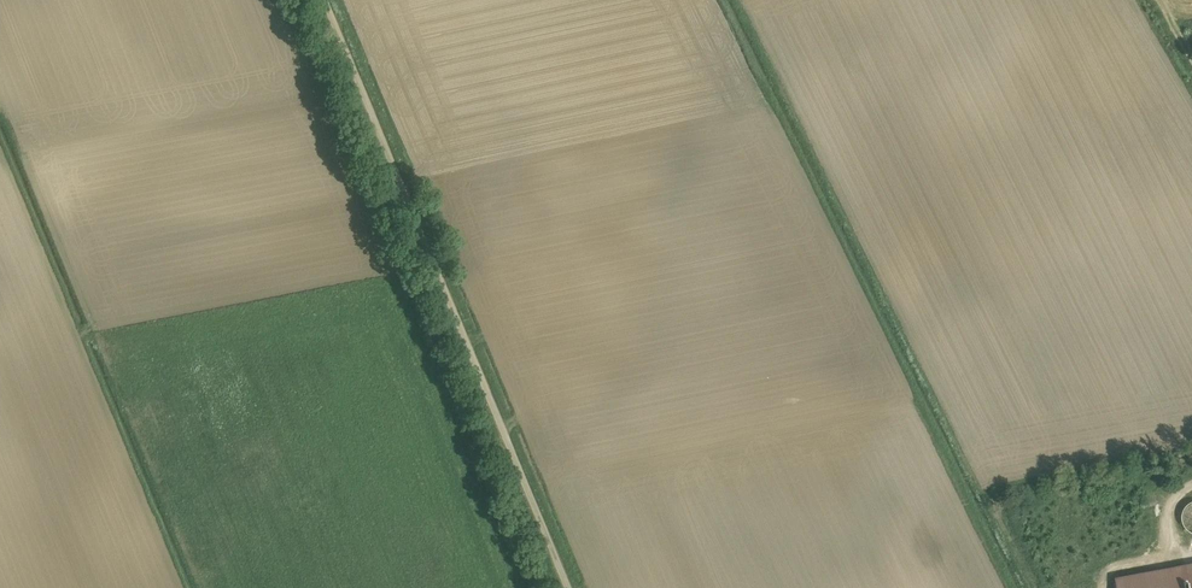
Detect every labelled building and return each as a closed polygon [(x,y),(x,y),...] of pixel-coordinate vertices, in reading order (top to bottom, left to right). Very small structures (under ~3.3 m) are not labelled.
[(1188,512),(1186,514),(1185,517),(1184,520),(1184,523),(1184,527),(1185,530),(1187,532),(1189,535),(1191,537),(1191,509),(1188,512)] [(1118,587),(1191,587),(1191,566),(1117,580),(1118,587)]
